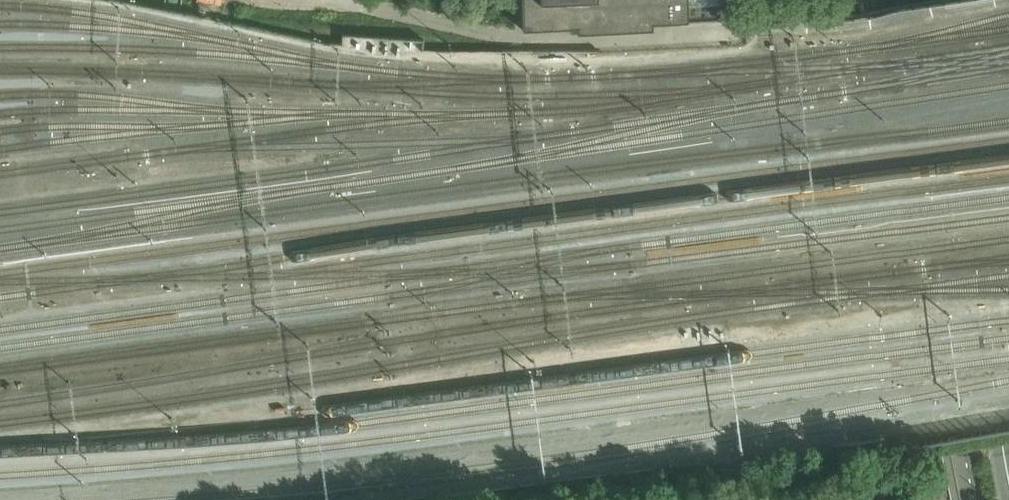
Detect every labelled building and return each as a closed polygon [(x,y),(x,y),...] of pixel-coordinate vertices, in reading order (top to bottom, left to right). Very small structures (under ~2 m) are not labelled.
[(724,18),(723,0),(522,0),(523,29),(577,26),(578,32),(652,28),(652,22),(724,18)] [(425,47),(425,38),(343,33),(341,60),(452,66),(453,49),(425,47)]
